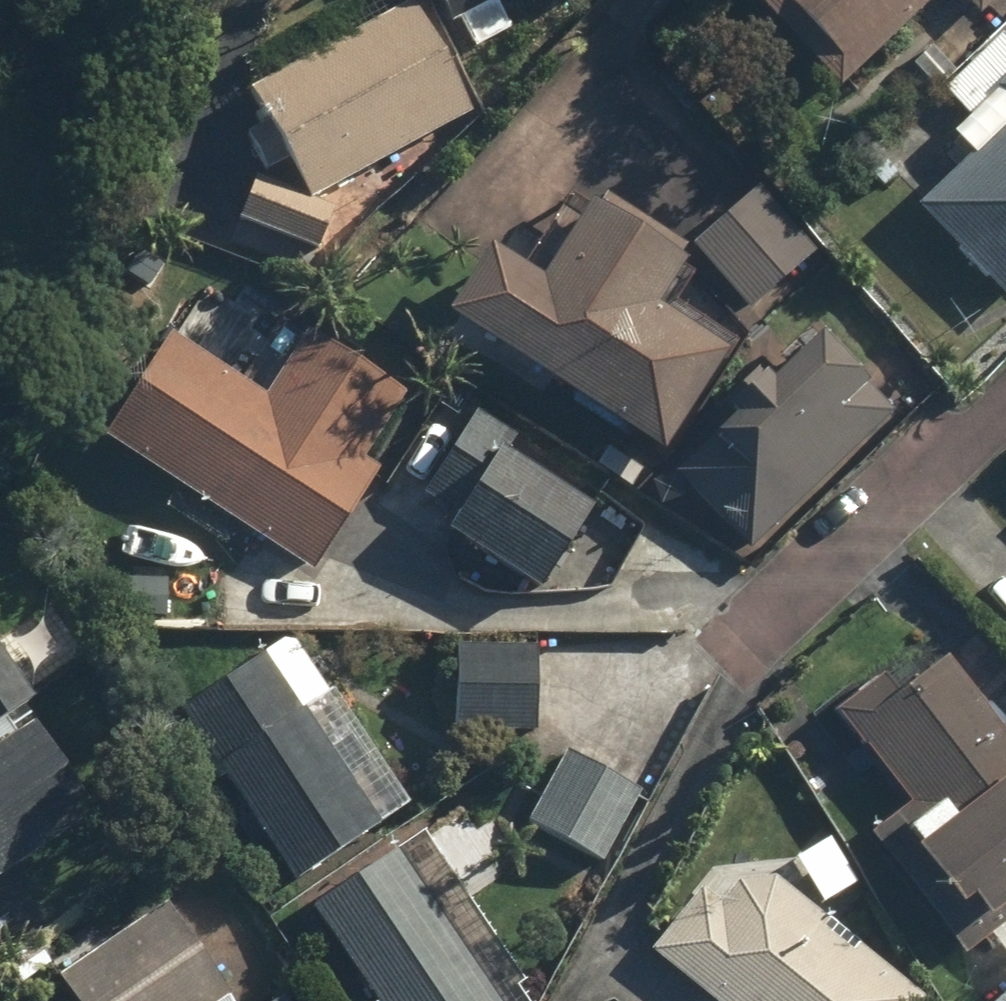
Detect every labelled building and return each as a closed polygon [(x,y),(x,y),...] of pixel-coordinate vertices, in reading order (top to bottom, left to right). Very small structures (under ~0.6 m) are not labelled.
[(456,20),(474,53),(510,33),(491,0),(433,0),(447,25),(456,20)] [(857,84),(940,0),(773,0),(857,84)] [(241,135),(258,169),(240,221),(318,254),(333,189),(471,120),(413,3),(245,87),(263,124),(241,135)] [(918,215),(1005,297),(1005,120),(918,215)] [(758,188),(690,248),(744,309),(812,250),(758,188)] [(677,268),(568,204),(524,280),(480,254),(437,327),(667,461),(725,362),(649,317),(677,268)] [(402,397),(302,337),(264,400),(165,341),(101,447),(315,575),(381,471),(363,461),(402,397)] [(890,410),(812,337),(679,479),(757,552),(890,410)] [(591,510),(466,439),(430,503),(463,522),(452,542),(543,594),(591,510)] [(166,620),(168,564),(101,562),(99,617),(166,620)] [(536,741),(536,639),(446,639),(446,740),(536,741)] [(287,641),(177,719),(300,892),(409,814),(287,641)] [(0,671),(0,730),(28,709),(0,671)] [(973,930),(995,959),(964,984),(978,1000),(1005,1000),(1005,730),(961,671),(907,711),(880,677),(839,708),(924,822),(904,837),(973,930)] [(92,815),(34,727),(0,750),(0,876),(92,815)] [(638,794),(559,755),(521,834),(600,873),(638,794)] [(310,914),(371,1000),(524,1000),(412,842),(310,914)] [(700,886),(646,950),(706,1000),(923,1000),(783,883),(700,886)] [(162,908),(55,986),(66,1000),(224,1000),(228,998),(162,908)]
